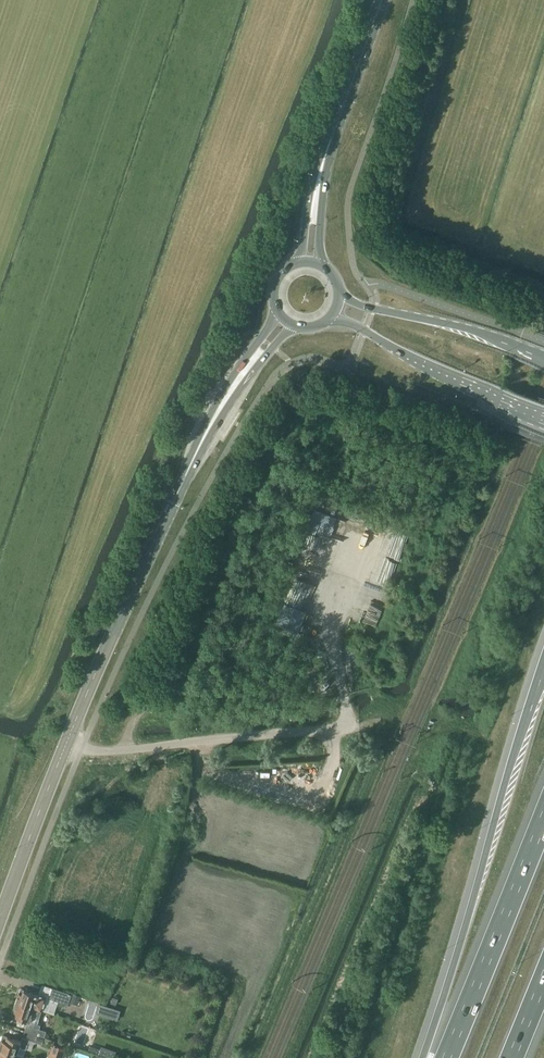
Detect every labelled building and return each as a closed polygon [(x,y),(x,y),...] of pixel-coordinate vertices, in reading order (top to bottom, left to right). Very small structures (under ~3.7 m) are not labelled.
[(182,692),(184,683),(175,681),(172,689),(182,692)] [(47,996),(20,988),(16,1001),(42,1010),(45,1002),(47,1003),(47,1002),(55,1003),(55,1000),(68,1004),(69,1002),(78,1005),(81,996),(53,987),(49,998),(47,997),(47,996)] [(11,1015),(29,1020),(25,1031),(44,1036),(45,1031),(40,1029),(41,1025),(37,1023),(42,1010),(16,1001),(11,1015)] [(24,1057),(30,1040),(43,1044),(44,1041),(53,1044),(48,1057),(63,1057),(67,1045),(43,1037),(44,1036),(25,1031),(22,1041),(4,1035),(0,1045),(0,1049),(18,1055),(24,1057)] [(88,1051),(99,1055),(101,1049),(90,1045),(88,1051)] [(18,1055),(0,1049),(0,1057),(16,1057),(18,1055)]
